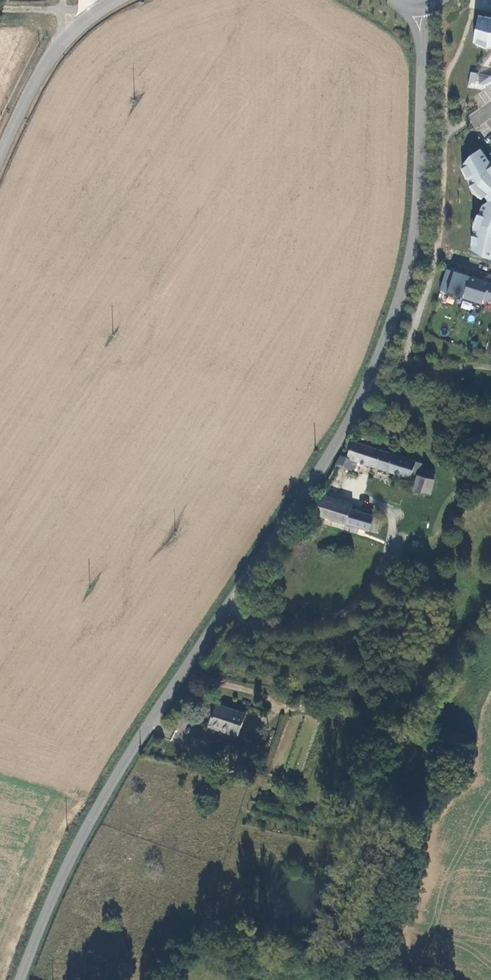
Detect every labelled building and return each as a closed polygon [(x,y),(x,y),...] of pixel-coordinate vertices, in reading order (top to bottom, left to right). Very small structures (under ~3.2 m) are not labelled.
[(490,48),(490,18),(477,15),(472,45),(490,48)] [(470,72),(468,85),(490,88),(490,75),(470,72)] [(480,148),(464,159),(460,172),(477,197),(484,199),(480,213),(477,214),(466,253),(490,260),(490,164),(480,148)] [(470,277),(446,269),(440,290),(463,298),(470,277)] [(489,283),(470,277),(463,298),(482,304),(484,300),(489,283)] [(362,431),(361,431),(360,430),(359,431),(358,432),(357,433),(356,434),(356,435),(356,436),(357,439),(358,440),(359,440),(361,441),(363,440),(364,440),(366,439),(366,436),(366,434),(365,432),(364,431),(362,431)] [(341,456),(336,465),(348,470),(354,460),(411,479),(412,475),(417,477),(413,491),(431,495),(434,480),(420,476),(424,464),(353,442),(347,458),(341,456)] [(314,514),(369,531),(373,517),(374,516),(351,509),(353,503),(325,495),(322,494),(314,514)] [(380,519),(373,517),(369,531),(376,533),(380,519)] [(282,694),(279,702),(288,705),(290,698),(282,694)] [(238,736),(245,714),(217,704),(209,725),(228,732),(228,733),(238,736)]
